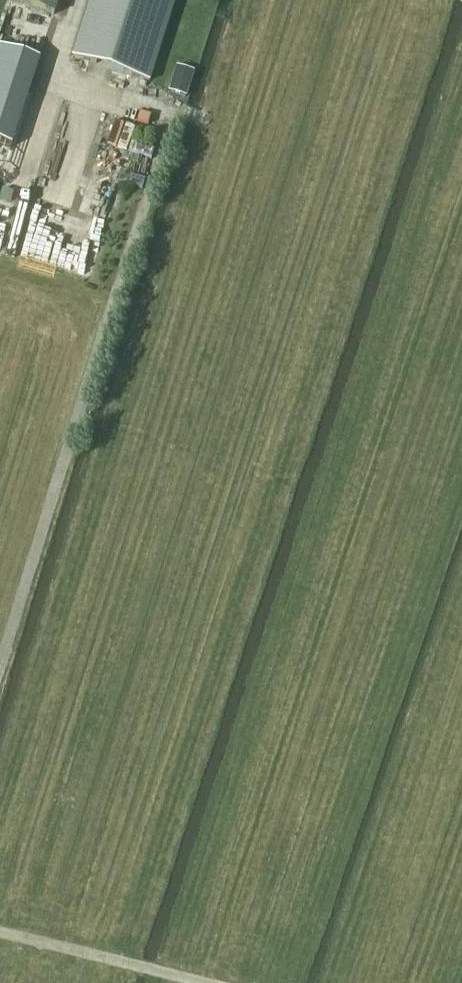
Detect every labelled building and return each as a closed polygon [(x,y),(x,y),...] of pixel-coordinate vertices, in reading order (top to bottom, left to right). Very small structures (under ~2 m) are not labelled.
[(59,0),(8,0),(54,15),(59,0)] [(72,57),(149,81),(175,0),(90,0),(72,57)] [(11,146),(39,61),(0,48),(0,143),(11,146)] [(194,72),(176,67),(168,91),(187,96),(194,72)] [(149,158),(153,138),(113,129),(109,150),(149,158)]
